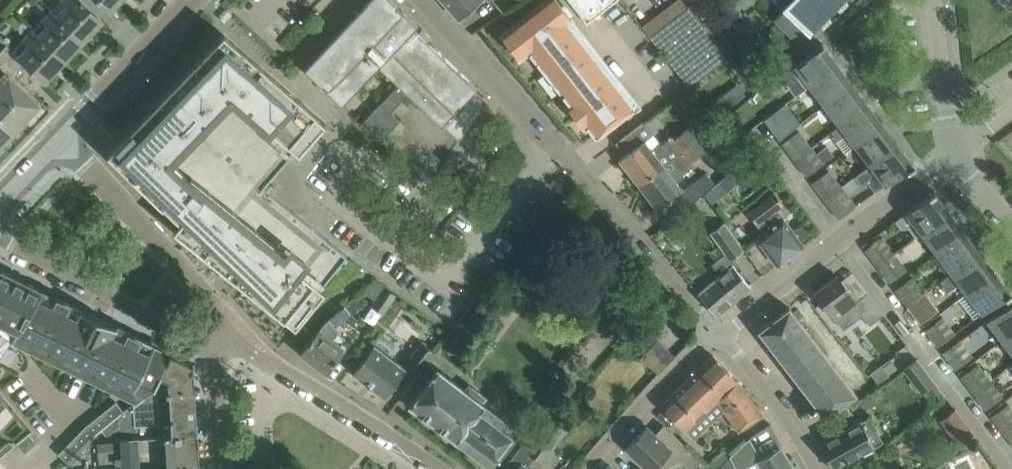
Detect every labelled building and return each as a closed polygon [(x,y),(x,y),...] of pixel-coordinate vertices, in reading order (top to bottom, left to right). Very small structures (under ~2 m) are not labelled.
[(103,20),(82,0),(65,0),(69,4),(59,15),(84,39),(103,20)] [(111,11),(121,0),(100,0),(111,11)] [(434,46),(415,28),(418,24),(393,0),(370,0),(305,69),(342,104),(379,65),(399,84),(362,123),(383,138),(435,174),(445,161),(393,112),(409,94),(442,125),(442,124),(459,140),(487,101),(475,90),(477,87),(434,46)] [(459,19),(464,14),(481,0),(443,0),(459,19)] [(567,22),(572,18),(558,0),(544,0),(501,34),(520,59),(529,51),(570,103),(567,106),(584,128),(587,125),(596,137),(634,107),(567,22)] [(616,0),(569,0),(587,23),(602,11),(616,0)] [(730,55),(688,0),(683,0),(645,29),(689,87),(730,55)] [(774,19),(798,42),(840,0),(776,0),(782,6),(782,5),(785,8),(774,19)] [(84,39),(59,15),(54,10),(45,20),(50,25),(39,36),(65,60),(84,39)] [(65,60),(39,36),(34,31),(35,30),(24,20),(23,21),(18,26),(20,32),(27,38),(14,52),(45,80),(65,60)] [(315,114),(316,113),(224,32),(107,153),(162,206),(163,205),(180,221),(173,229),(284,319),(285,318),(295,326),(325,290),(322,287),(348,255),(263,187),(296,150),(299,153),(325,122),(315,114)] [(810,85),(837,64),(822,45),(824,44),(822,42),(817,46),(817,47),(794,65),(810,85)] [(40,103),(32,95),(45,80),(14,52),(7,45),(0,52),(0,66),(8,74),(0,82),(0,146),(40,103)] [(825,105),(852,84),(837,64),(810,85),(825,105)] [(782,85),(769,67),(751,80),(765,98),(782,85)] [(840,125),(867,104),(852,84),(825,105),(840,125)] [(786,103),(764,119),(780,140),(801,123),(786,103)] [(855,145),(882,124),(867,104),(840,125),(832,131),(839,140),(846,134),(855,145)] [(870,165),(897,144),(882,124),(855,145),(870,165)] [(639,185),(701,136),(693,125),(674,139),(672,136),(661,144),(660,142),(651,149),(645,140),(620,160),(639,185)] [(635,128),(616,143),(623,152),(642,137),(635,128)] [(794,159),(812,146),(799,129),(782,142),(794,159)] [(710,147),(710,146),(714,142),(706,132),(701,136),(639,185),(658,209),(668,201),(683,190),(683,189),(677,182),(685,176),(683,173),(694,165),(692,162),(710,147)] [(870,165),(854,177),(861,186),(867,181),(876,174),(885,185),(908,168),(909,169),(915,165),(913,163),(912,164),(897,144),(870,165)] [(812,146),(794,159),(807,176),(825,163),(812,146)] [(829,169),(812,182),(825,199),(842,186),(829,169)] [(697,199),(696,197),(715,182),(707,171),(687,187),(687,186),(683,189),(683,190),(668,201),(678,214),(697,199)] [(711,188),(719,198),(737,183),(728,174),(711,188)] [(842,186),(825,199),(839,218),(856,205),(846,192),(842,186)] [(921,233),(949,212),(934,193),(935,192),(934,190),(928,194),(929,195),(906,213),(911,220),(909,222),(909,227),(916,236),(921,233)] [(777,265),(804,244),(777,209),(783,204),(774,192),(748,212),(760,228),(761,228),(763,231),(756,237),(777,265)] [(936,253),(964,232),(949,212),(921,233),(936,253)] [(751,287),(750,285),(733,265),(729,260),(745,249),(725,222),(710,232),(725,254),(712,264),(721,275),(699,293),(716,315),(751,287)] [(936,253),(951,273),(979,252),(964,232),(936,253)] [(878,266),(895,253),(882,237),(865,250),(878,266)] [(966,293),(994,272),(979,252),(951,273),(940,281),(947,291),(958,282),(966,293)] [(878,266),(890,282),(907,270),(895,253),(878,266)] [(8,347),(16,335),(44,291),(0,269),(0,359),(8,347)] [(994,272),(966,293),(982,314),(1005,296),(1006,297),(1011,293),(1010,291),(1009,292),(994,272)] [(837,275),(815,292),(835,318),(847,309),(853,317),(860,311),(862,315),(870,325),(884,314),(858,279),(847,288),(837,275)] [(908,306),(925,293),(912,277),(895,289),(908,306)] [(383,312),(394,294),(382,286),(370,305),(383,312)] [(158,346),(144,340),(144,339),(125,330),(116,326),(82,309),(73,305),(54,296),(45,292),(46,291),(44,291),(16,335),(33,343),(35,339),(49,346),(47,350),(60,357),(62,353),(94,368),(92,372),(105,379),(107,375),(121,382),(119,386),(132,392),(134,388),(144,393),(146,394),(156,385),(160,378),(172,353),(168,352),(157,347),(158,346)] [(908,306),(921,323),(938,310),(925,293),(908,306)] [(1011,333),(1011,299),(1009,301),(1010,303),(987,320),(1002,340),(1011,333)] [(351,312),(345,305),(325,321),(301,352),(327,373),(346,348),(360,330),(345,317),(351,312)] [(758,331),(825,418),(857,394),(789,307),(758,331)] [(943,317),(926,330),(939,346),(956,334),(943,317)] [(1002,340),(1011,353),(1011,333),(1002,340)] [(658,373),(675,356),(658,339),(641,357),(658,373)] [(943,353),(956,370),(973,357),(960,340),(943,353)] [(421,371),(428,361),(435,351),(423,342),(408,361),(421,371)] [(375,345),(353,373),(384,397),(406,369),(375,345)] [(169,389),(195,389),(193,364),(172,353),(156,385),(168,385),(169,389)] [(685,383),(662,405),(686,430),(709,408),(717,400),(738,381),(714,355),(685,383)] [(916,359),(903,369),(922,393),(929,388),(935,383),(936,382),(918,358),(917,359),(916,359)] [(889,374),(897,368),(892,360),(884,366),(889,374)] [(428,361),(421,371),(401,397),(410,404),(455,438),(473,452),(491,466),(495,468),(522,432),(482,402),(486,397),(469,384),(465,389),(428,361)] [(974,393),(991,380),(978,363),(961,376),(974,393)] [(882,365),(871,373),(879,385),(890,377),(882,365)] [(974,393),(987,410),(1003,397),(991,380),(974,393)] [(738,381),(717,400),(740,431),(763,414),(738,381)] [(198,434),(195,389),(169,389),(168,385),(156,385),(146,394),(144,393),(134,401),(135,402),(123,410),(101,428),(109,438),(157,435),(157,436),(198,434)] [(33,428),(0,387),(0,455),(33,428)] [(94,434),(101,428),(123,410),(116,401),(85,426),(58,453),(67,463),(95,435),(94,434)] [(1011,427),(1011,408),(1008,403),(991,416),(1004,433),(1011,427)] [(960,447),(976,435),(956,408),(940,420),(960,447)] [(848,461),(862,453),(883,442),(870,417),(835,435),(835,436),(822,443),(820,444),(823,452),(832,468),(833,468),(832,468),(847,460),(848,461)] [(503,468),(530,468),(527,467),(535,457),(542,462),(567,429),(552,418),(534,442),(528,437),(503,468)] [(672,466),(678,458),(690,468),(693,468),(701,460),(671,431),(662,441),(647,426),(626,448),(649,468),(668,468),(672,466)] [(1011,444),(1011,427),(1004,433),(1011,444)] [(198,434),(157,436),(157,435),(109,438),(101,428),(94,434),(95,435),(67,463),(73,468),(114,468),(200,465),(198,434)] [(29,434),(17,443),(25,453),(37,443),(29,434)] [(756,462),(760,468),(794,468),(785,453),(780,455),(775,446),(760,455),(748,436),(744,438),(729,456),(737,468),(745,468),(756,462)] [(945,461),(939,466),(939,465),(934,468),(948,468),(949,468),(945,461)]
